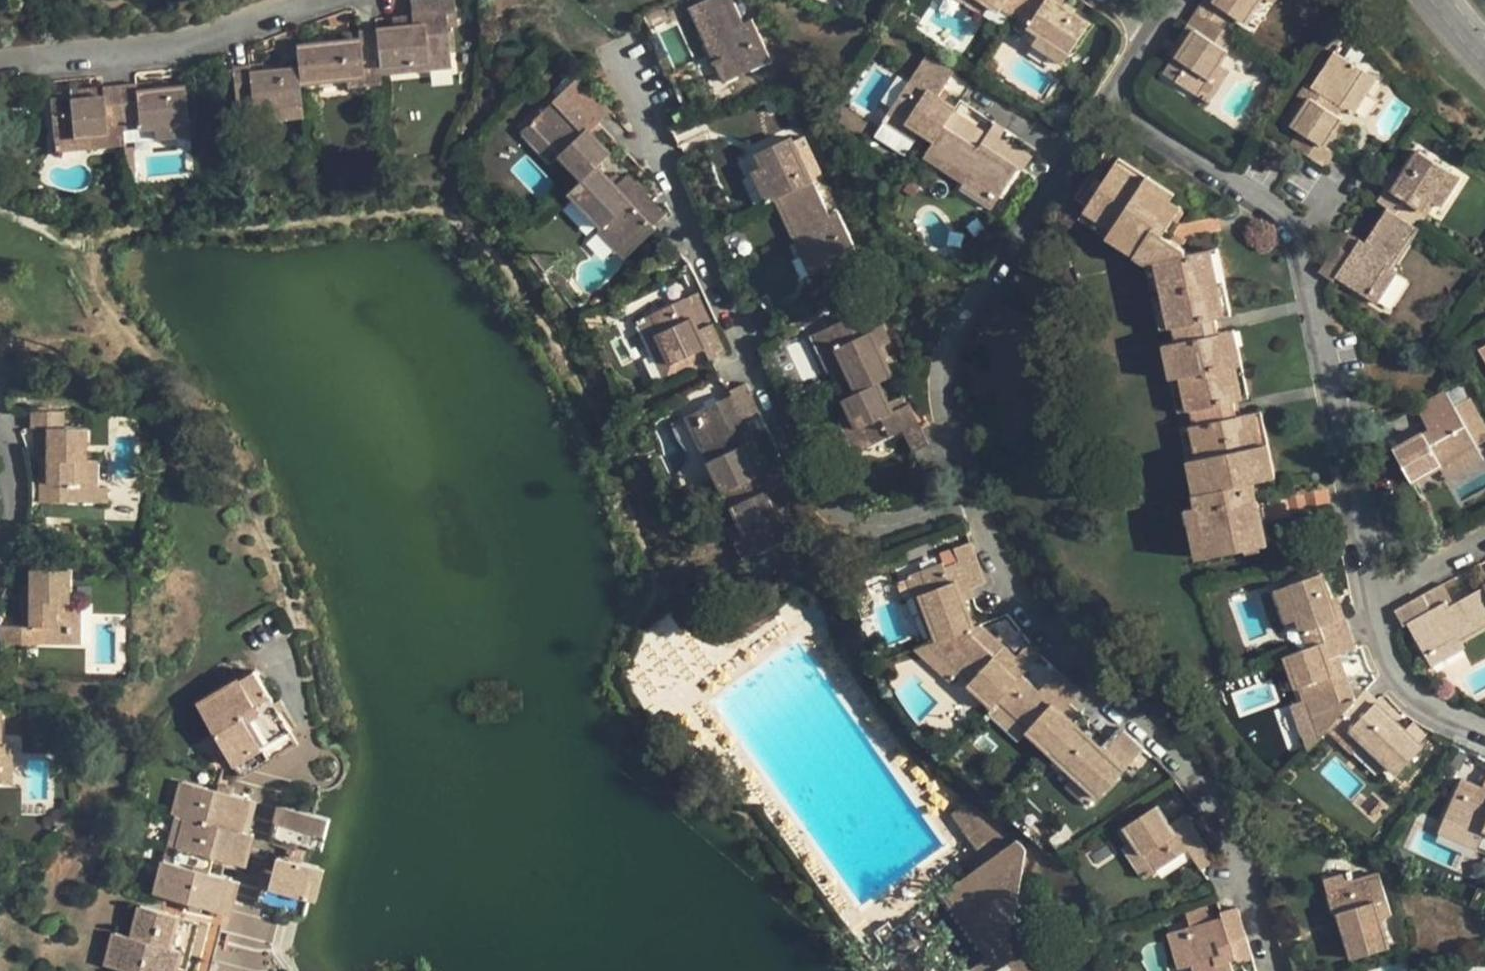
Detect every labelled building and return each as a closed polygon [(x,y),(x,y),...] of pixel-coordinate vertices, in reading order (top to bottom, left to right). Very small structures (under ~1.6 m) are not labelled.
[(378,28),(382,74),(454,67),(448,13),(458,11),(456,0),(412,0),(414,15),(394,18),(395,26),(378,28)] [(736,78),(773,61),(754,18),(746,23),(735,0),(707,0),(692,8),(712,51),(721,46),(736,78)] [(984,0),(961,0),(980,13),(987,2),(984,0)] [(987,2),(1001,12),(1008,0),(984,0),(987,2)] [(1022,9),(1028,0),(1009,0),(1022,9)] [(1022,9),(1016,19),(1041,35),(1071,55),(1092,23),(1062,3),(1058,0),(1028,0),(1022,9)] [(1214,3),(1208,0),(1203,0),(1196,11),(1225,30),(1234,17),(1245,25),(1261,0),(1216,0),(1214,3)] [(1225,30),(1196,11),(1188,24),(1177,44),(1182,48),(1174,58),(1164,74),(1199,97),(1220,66),(1230,52),(1216,43),(1225,30)] [(361,37),(298,44),(300,65),(301,83),(346,78),(382,74),(378,28),(361,29),(361,37)] [(1071,55),(1041,35),(1034,45),(1064,66),(1071,55)] [(1182,48),(1177,44),(1169,54),(1174,58),(1182,48)] [(736,78),(721,46),(712,51),(728,83),(736,78)] [(1368,74),(1335,51),(1312,86),(1306,82),(1297,96),(1307,102),(1292,127),(1299,131),(1290,146),(1324,167),(1333,154),(1325,148),(1343,119),(1339,117),(1344,109),(1368,74)] [(928,54),(883,122),(916,143),(923,132),(936,141),(946,125),(939,120),(945,111),(952,116),(957,108),(940,97),(956,73),(928,54)] [(265,61),(250,62),(250,70),(266,69),(265,61)] [(250,62),(234,64),(238,110),(253,109),(253,112),(266,109),(303,106),(301,83),(300,65),(266,69),(250,70),(250,62)] [(1230,72),(1220,66),(1199,97),(1209,104),(1230,72)] [(382,74),(346,78),(347,87),(384,84),(382,74)] [(1377,80),(1368,74),(1344,109),(1354,116),(1377,80)] [(560,155),(582,179),(597,164),(610,152),(591,131),(610,113),(577,79),(530,124),(560,155)] [(152,80),(137,82),(138,90),(153,88),(152,80)] [(137,82),(121,84),(124,118),(125,127),(140,126),(140,129),(156,127),(191,123),(187,85),(153,88),(138,90),(137,82)] [(106,85),(82,88),(83,98),(70,100),(70,96),(51,98),(56,139),(95,136),(110,134),(108,119),(124,118),(121,84),(106,85)] [(82,88),(70,89),(70,96),(70,100),(83,98),(82,88)] [(305,116),(303,106),(266,109),(267,120),(305,116)] [(939,120),(946,125),(952,116),(945,111),(939,120)] [(705,118),(674,133),(681,148),(712,133),(705,118)] [(191,123),(156,127),(157,138),(192,135),(191,123)] [(560,155),(530,124),(521,132),(552,164),(560,155)] [(979,148),(946,125),(936,141),(925,157),(964,183),(962,187),(994,208),(1020,169),(1025,172),(1034,158),(1035,156),(992,128),(979,148)] [(95,136),(56,139),(57,151),(96,148),(95,136)] [(763,166),(778,200),(815,183),(793,136),(757,153),(763,166)] [(1386,187),(1377,201),(1388,208),(1420,229),(1429,214),(1427,213),(1435,202),(1442,207),(1462,179),(1420,151),(1401,181),(1394,192),(1386,187)] [(1121,158),(1117,164),(1173,200),(1177,194),(1121,158)] [(582,179),(569,192),(602,227),(598,231),(618,252),(650,222),(654,226),(666,213),(629,174),(617,185),(597,164),(582,179)] [(1090,205),(1086,211),(1142,247),(1137,255),(1135,257),(1145,264),(1148,263),(1157,262),(1170,328),(1174,327),(1178,342),(1174,343),(1188,411),(1192,411),(1195,425),(1192,427),(1205,493),(1196,495),(1199,506),(1209,558),(1271,544),(1261,505),(1259,505),(1254,483),(1269,481),(1255,413),(1239,416),(1236,401),(1243,401),(1228,331),(1221,333),(1218,318),(1226,316),(1212,250),(1187,255),(1186,248),(1164,234),(1183,206),(1173,200),(1117,164),(1104,184),(1093,200),(1090,205)] [(753,171),(768,205),(778,200),(763,166),(753,171)] [(1392,176),(1386,187),(1394,192),(1401,181),(1392,176)] [(1093,200),(1104,184),(1098,180),(1087,196),(1093,200)] [(830,215),(815,183),(778,200),(798,244),(807,239),(822,271),(858,253),(840,211),(830,215)] [(1072,183),(1046,221),(1065,234),(1069,237),(1081,219),(1086,211),(1090,205),(1076,197),(1081,189),(1072,183)] [(1420,229),(1388,208),(1365,243),(1360,241),(1356,248),(1341,238),(1319,273),(1332,281),(1335,278),(1370,300),(1391,269),(1394,271),(1420,229)] [(1142,247),(1086,211),(1081,219),(1137,255),(1142,247)] [(650,222),(618,252),(624,259),(657,229),(654,226),(650,222)] [(1360,241),(1345,231),(1341,238),(1356,248),(1360,241)] [(822,271),(807,239),(798,244),(812,275),(822,271)] [(1218,248),(1212,250),(1226,316),(1233,314),(1218,248)] [(1170,328),(1157,262),(1148,263),(1162,330),(1170,328)] [(1394,271),(1391,269),(1370,300),(1379,306),(1400,275),(1394,271)] [(648,317),(663,351),(670,365),(706,349),(711,360),(727,352),(713,324),(709,326),(695,294),(648,317)] [(828,329),(845,365),(858,395),(882,384),(896,378),(881,348),(893,343),(876,306),(828,329)] [(663,351),(648,317),(637,322),(653,356),(663,351)] [(845,365),(828,329),(814,335),(830,372),(845,365)] [(1235,330),(1228,331),(1243,401),(1249,399),(1235,330)] [(779,342),(764,349),(780,383),(795,376),(779,342)] [(1188,411),(1174,343),(1165,345),(1180,413),(1188,411)] [(709,462),(723,492),(726,491),(759,477),(749,457),(761,451),(746,420),(760,414),(746,383),(731,390),(733,395),(696,412),(718,458),(709,462)] [(1429,430),(1395,451),(1412,483),(1441,467),(1478,447),(1455,407),(1469,400),(1459,383),(1416,407),(1429,430)] [(858,395),(846,401),(852,415),(868,449),(905,431),(915,453),(932,445),(925,429),(913,403),(896,412),(891,402),(882,384),(858,395)] [(891,402),(896,412),(913,403),(909,394),(891,402)] [(66,411),(31,410),(31,427),(48,427),(48,457),(47,477),(40,477),(32,476),(33,481),(33,491),(33,502),(87,502),(86,459),(87,427),(66,427),(66,411)] [(1263,411),(1255,413),(1269,481),(1277,479),(1263,411)] [(718,458),(696,412),(687,417),(709,462),(718,458)] [(868,449),(852,415),(842,420),(857,454),(868,449)] [(1205,493),(1192,427),(1182,429),(1196,495),(1205,493)] [(1478,447),(1441,467),(1447,478),(1484,458),(1478,447)] [(47,477),(48,457),(40,457),(40,477),(47,477)] [(100,459),(86,459),(87,502),(100,502),(100,459)] [(759,477),(726,491),(740,521),(728,527),(744,561),(795,537),(786,520),(784,520),(779,509),(787,506),(777,486),(769,472),(759,477)] [(793,517),(787,506),(779,509),(784,520),(786,520),(793,517)] [(1209,558),(1199,506),(1189,509),(1199,560),(1209,558)] [(914,574),(936,640),(973,627),(961,591),(956,580),(966,576),(970,587),(986,582),(972,541),(940,553),(942,562),(914,574)] [(0,626),(0,636),(0,642),(14,643),(69,643),(70,600),(69,568),(31,567),(31,585),(23,585),(23,608),(31,609),(30,626),(22,626),(0,626)] [(936,640),(914,574),(906,577),(929,642),(936,640)] [(1321,574),(1285,587),(1298,620),(1308,647),(1350,630),(1345,618),(1339,620),(1334,606),(1321,574)] [(956,580),(961,591),(970,587),(966,576),(956,580)] [(1298,620),(1285,587),(1274,591),(1287,625),(1298,620)] [(1402,626),(1408,624),(1426,658),(1460,640),(1462,643),(1484,630),(1484,588),(1484,587),(1450,606),(1447,601),(1439,605),(1431,591),(1394,611),(1402,626)] [(1439,587),(1431,591),(1439,605),(1447,601),(1439,587)] [(83,600),(70,600),(69,643),(83,643),(83,600)] [(1334,606),(1339,620),(1345,618),(1345,615),(1341,604),(1334,606)] [(31,609),(23,608),(22,626),(30,626),(31,609)] [(1024,676),(1041,657),(1029,641),(1016,655),(982,623),(973,627),(936,640),(929,642),(915,648),(951,682),(960,672),(969,681),(967,684),(994,708),(998,704),(1024,676)] [(1308,647),(1285,656),(1297,688),(1299,689),(1303,701),(1318,742),(1357,699),(1341,655),(1357,648),(1350,630),(1308,647)] [(1460,640),(1426,658),(1432,668),(1465,649),(1462,643),(1460,640)] [(1053,755),(1079,726),(1064,713),(1083,693),(1057,670),(1047,682),(1058,693),(1052,701),(1039,690),(1024,676),(998,704),(1027,732),(1053,755)] [(237,765),(292,731),(255,671),(200,704),(237,765)] [(1047,682),(1039,690),(1052,701),(1058,693),(1047,682)] [(1357,699),(1318,742),(1330,753),(1344,738),(1351,731),(1388,764),(1398,774),(1423,747),(1420,743),(1427,736),(1415,724),(1407,731),(1399,722),(1377,702),(1379,698),(1367,687),(1357,699)] [(1377,702),(1399,722),(1403,717),(1382,696),(1379,698),(1377,702)] [(1318,742),(1303,701),(1292,705),(1308,753),(1318,742)] [(1027,732),(998,704),(994,708),(990,713),(1020,740),(1027,732)] [(1079,726),(1053,755),(1074,776),(1099,797),(1143,749),(1122,730),(1111,741),(1121,750),(1114,757),(1102,747),(1079,726)] [(292,731),(237,765),(244,777),(300,744),(292,731)] [(1388,764),(1351,731),(1344,738),(1356,750),(1353,753),(1378,776),(1388,764)] [(14,740),(0,739),(0,782),(14,782),(14,740)] [(1111,741),(1109,739),(1102,747),(1114,757),(1121,750),(1111,741)] [(1465,772),(1448,816),(1484,831),(1484,780),(1465,772)] [(926,774),(924,777),(986,860),(942,892),(992,958),(974,970),(1038,970),(1036,967),(1040,953),(1013,916),(1025,848),(926,774)] [(1099,797),(1074,776),(1067,784),(1092,806),(1099,797)] [(252,799),(185,781),(176,814),(187,817),(176,863),(166,860),(157,892),(225,911),(234,878),(223,876),(228,861),(248,867),(256,834),(244,832),(252,799)] [(1201,870),(1215,860),(1191,822),(1175,832),(1170,823),(1157,805),(1124,826),(1134,840),(1155,872),(1188,850),(1201,870)] [(315,850),(324,817),(312,814),(283,807),(274,840),(315,850)] [(1170,823),(1175,832),(1191,822),(1186,813),(1170,823)] [(1448,816),(1444,826),(1482,842),(1484,834),(1484,831),(1448,816)] [(1155,872),(1134,840),(1123,848),(1144,879),(1155,872)] [(277,873),(267,870),(259,902),(302,913),(315,866),(312,865),(281,857),(277,873)] [(1322,879),(1325,888),(1352,880),(1350,871),(1322,879)] [(1352,880),(1325,888),(1334,917),(1338,915),(1352,959),(1390,947),(1382,920),(1392,918),(1379,872),(1352,880)] [(116,932),(108,966),(128,970),(189,970),(193,953),(202,955),(210,923),(143,905),(135,936),(116,932)] [(1185,912),(1189,927),(1207,922),(1203,907),(1185,912)] [(1230,961),(1250,955),(1235,908),(1220,912),(1222,917),(1207,922),(1189,927),(1180,930),(1191,966),(1193,970),(1232,970),(1230,961)] [(1191,966),(1180,930),(1168,933),(1178,970),(1191,966)] [(193,953),(189,970),(198,970),(202,955),(193,953)]
